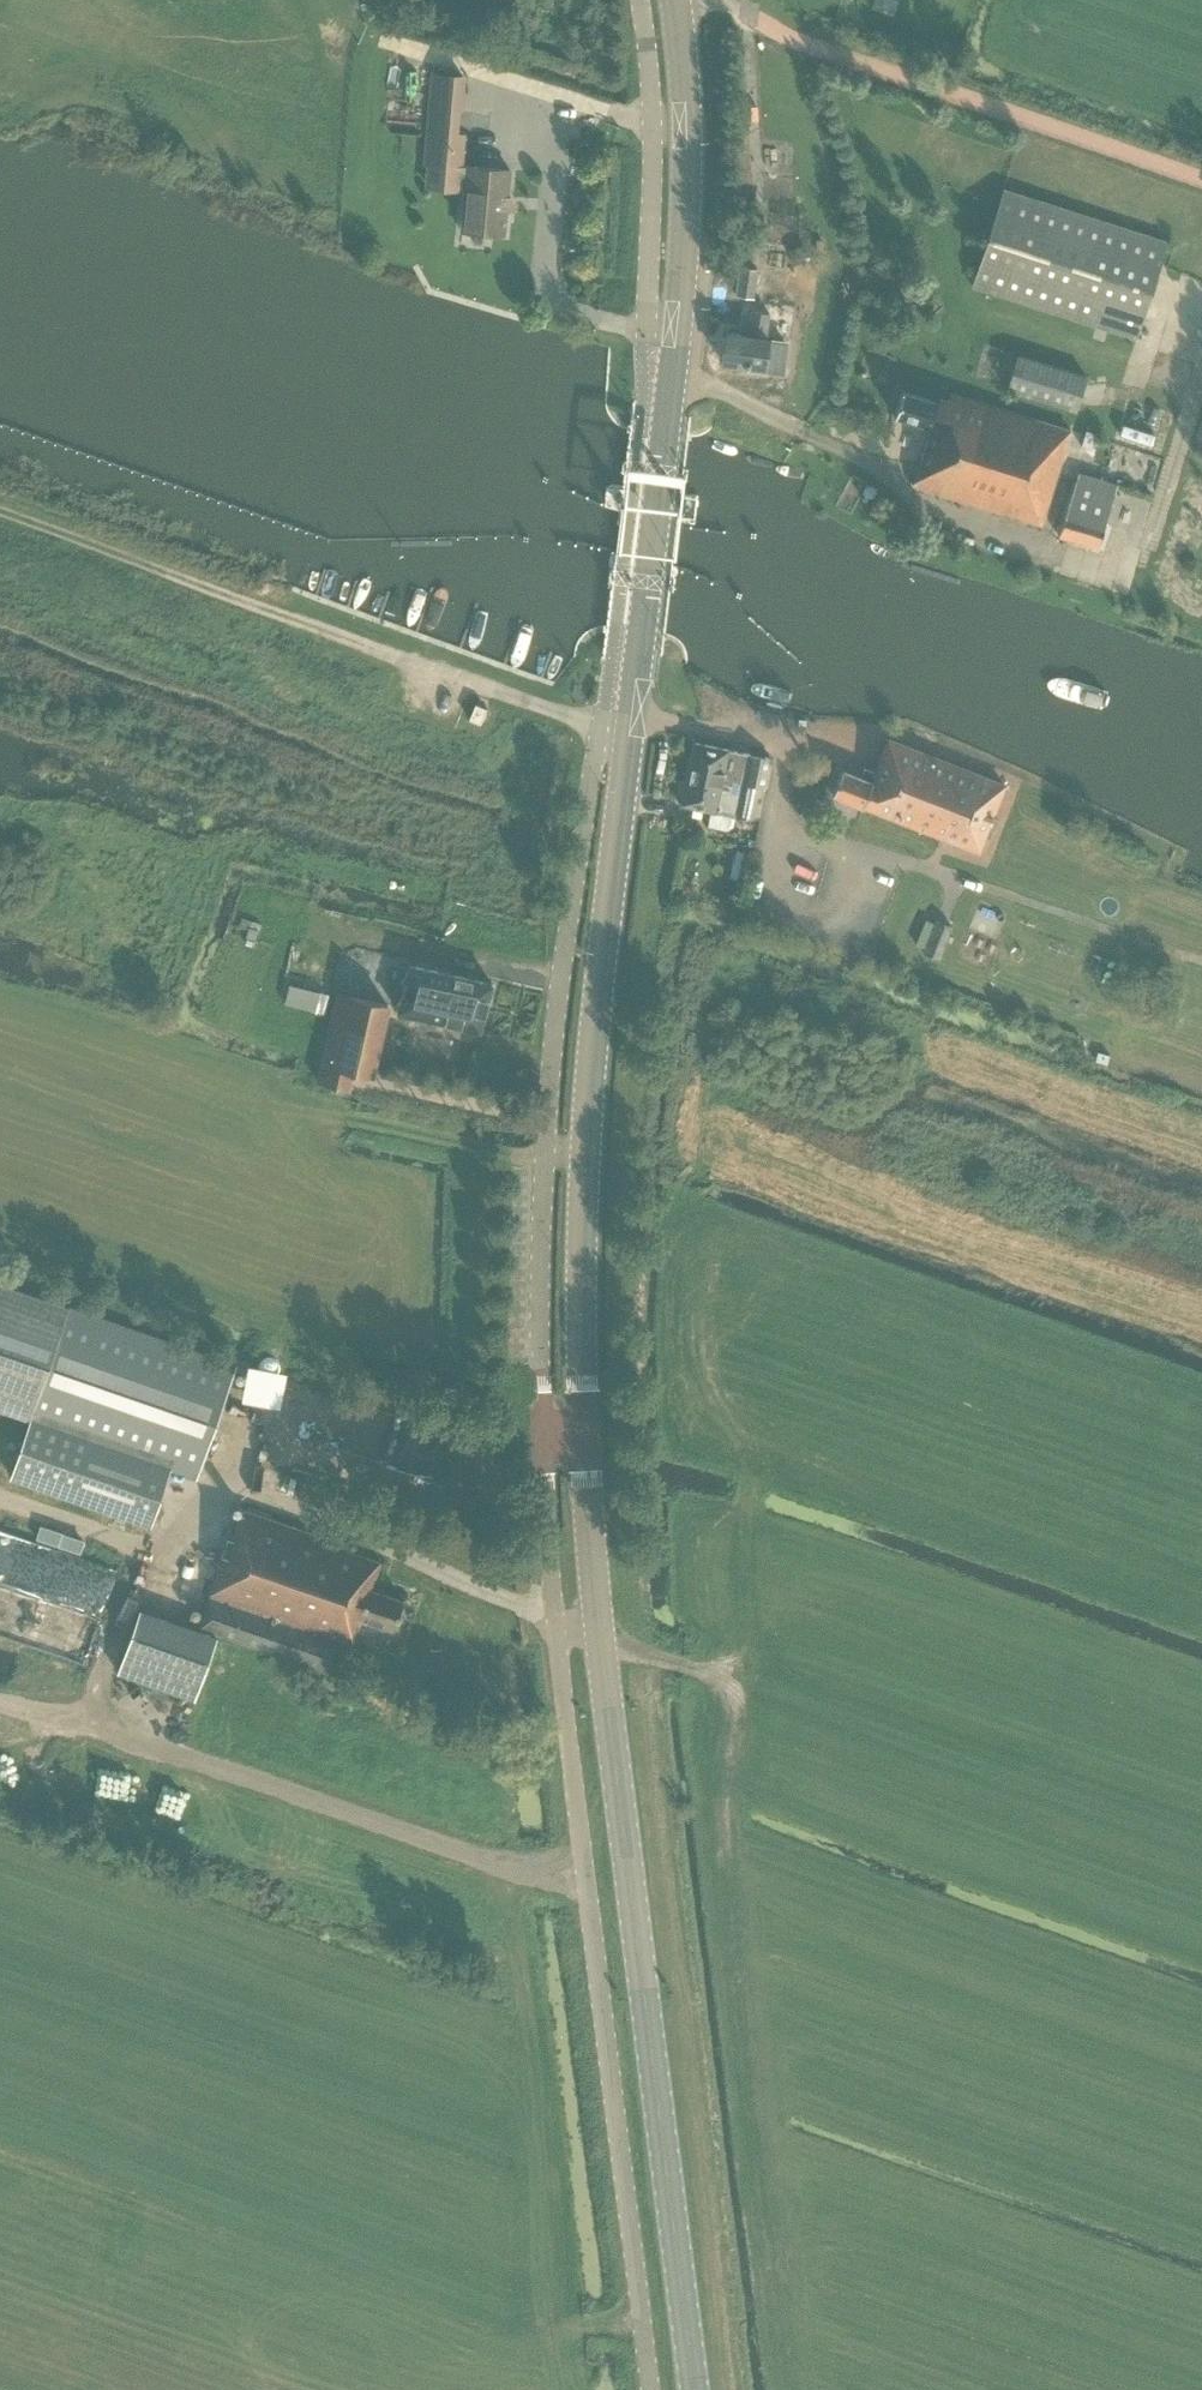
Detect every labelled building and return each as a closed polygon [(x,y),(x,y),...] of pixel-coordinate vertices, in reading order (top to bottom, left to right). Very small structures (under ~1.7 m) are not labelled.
[(465,134),(457,133),(459,111),(428,108),(423,162),(462,165),(465,134)] [(504,234),(510,170),(467,166),(461,230),(504,234)] [(1003,187),(972,285),(1135,337),(1166,240),(1003,187)] [(738,264),(735,295),(753,297),(756,266),(738,264)] [(724,331),(721,362),(763,367),(766,336),(764,335),(767,310),(748,309),(746,333),(724,331)] [(1086,376),(1015,355),(1005,390),(1076,411),(1086,376)] [(930,426),(918,466),(912,483),(1041,524),(1070,429),(952,392),(954,386),(986,396),(994,373),(951,359),(938,400),(902,389),(894,415),(930,426)] [(1117,484),(1079,471),(1058,534),(1097,547),(1117,484)] [(610,503),(687,520),(692,501),(614,484),(610,503)] [(709,501),(690,499),(687,523),(706,526),(709,501)] [(677,566),(613,554),(610,570),(674,582),(677,566)] [(469,719),(480,723),(487,708),(475,704),(469,719)] [(872,780),(840,767),(830,793),(861,805),(862,804),(979,850),(1004,784),(888,739),(872,780)] [(767,757),(752,755),(693,742),(680,803),(755,819),(762,785),(765,786),(771,759),(767,758),(767,757)] [(952,926),(936,920),(924,952),(939,958),(952,926)] [(490,983),(410,962),(398,1008),(479,1029),(478,1029),(480,1030),(492,983),(490,983)] [(319,994),(289,986),(285,1002),(315,1010),(319,994)] [(388,1002),(338,988),(316,1074),(348,1083),(350,1073),(352,1065),(371,1070),(388,1002)] [(0,1281),(0,1409),(30,1419),(10,1479),(59,1496),(49,1523),(0,1506),(0,1682),(17,1688),(81,1504),(152,1528),(173,1469),(197,1478),(236,1364),(0,1281)] [(328,1509),(336,1485),(305,1474),(297,1498),(328,1509)] [(199,1627),(332,1672),(344,1636),(352,1639),(360,1616),(393,1627),(403,1599),(370,1588),(379,1560),(352,1551),(354,1546),(241,1508),(233,1531),(205,1522),(206,1519),(182,1511),(159,1578),(210,1595),(199,1627)] [(141,1608),(137,1620),(119,1670),(196,1698),(214,1648),(218,1636),(141,1608)]
